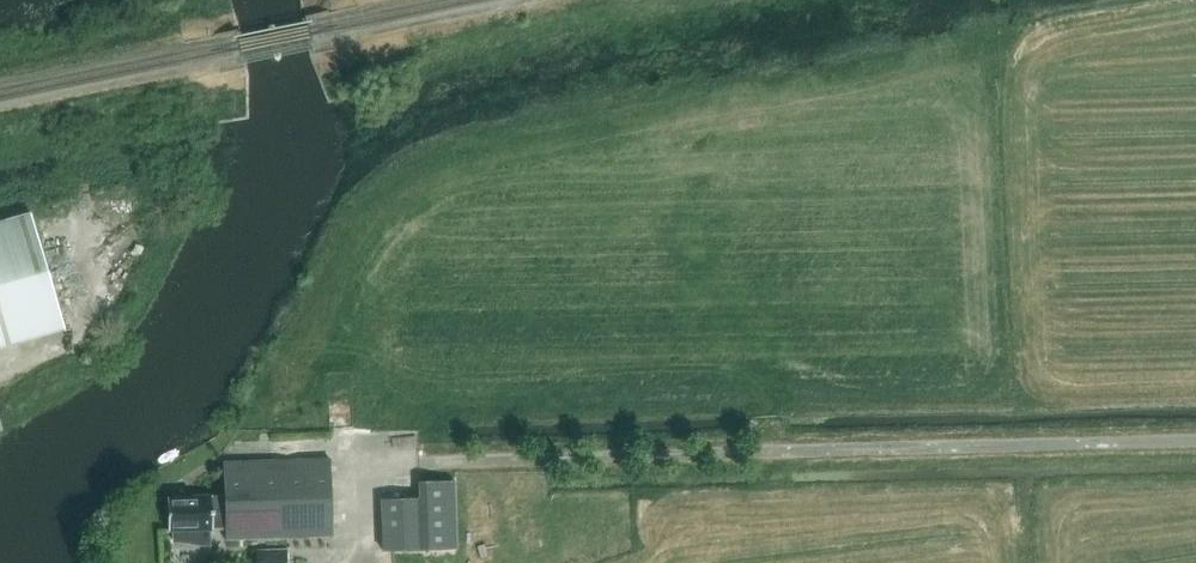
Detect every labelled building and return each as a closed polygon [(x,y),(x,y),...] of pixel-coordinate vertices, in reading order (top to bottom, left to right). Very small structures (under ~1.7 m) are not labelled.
[(0,221),(0,346),(64,328),(31,212),(0,221)] [(174,528),(174,539),(181,538),(188,539),(192,539),(205,542),(210,542),(209,527),(226,527),(226,537),(333,534),(331,457),(223,460),(224,493),(168,495),(169,528),(174,528)] [(457,548),(454,479),(420,480),(420,497),(382,498),(384,551),(457,548)] [(257,562),(288,562),(288,548),(256,548),(257,562)]
